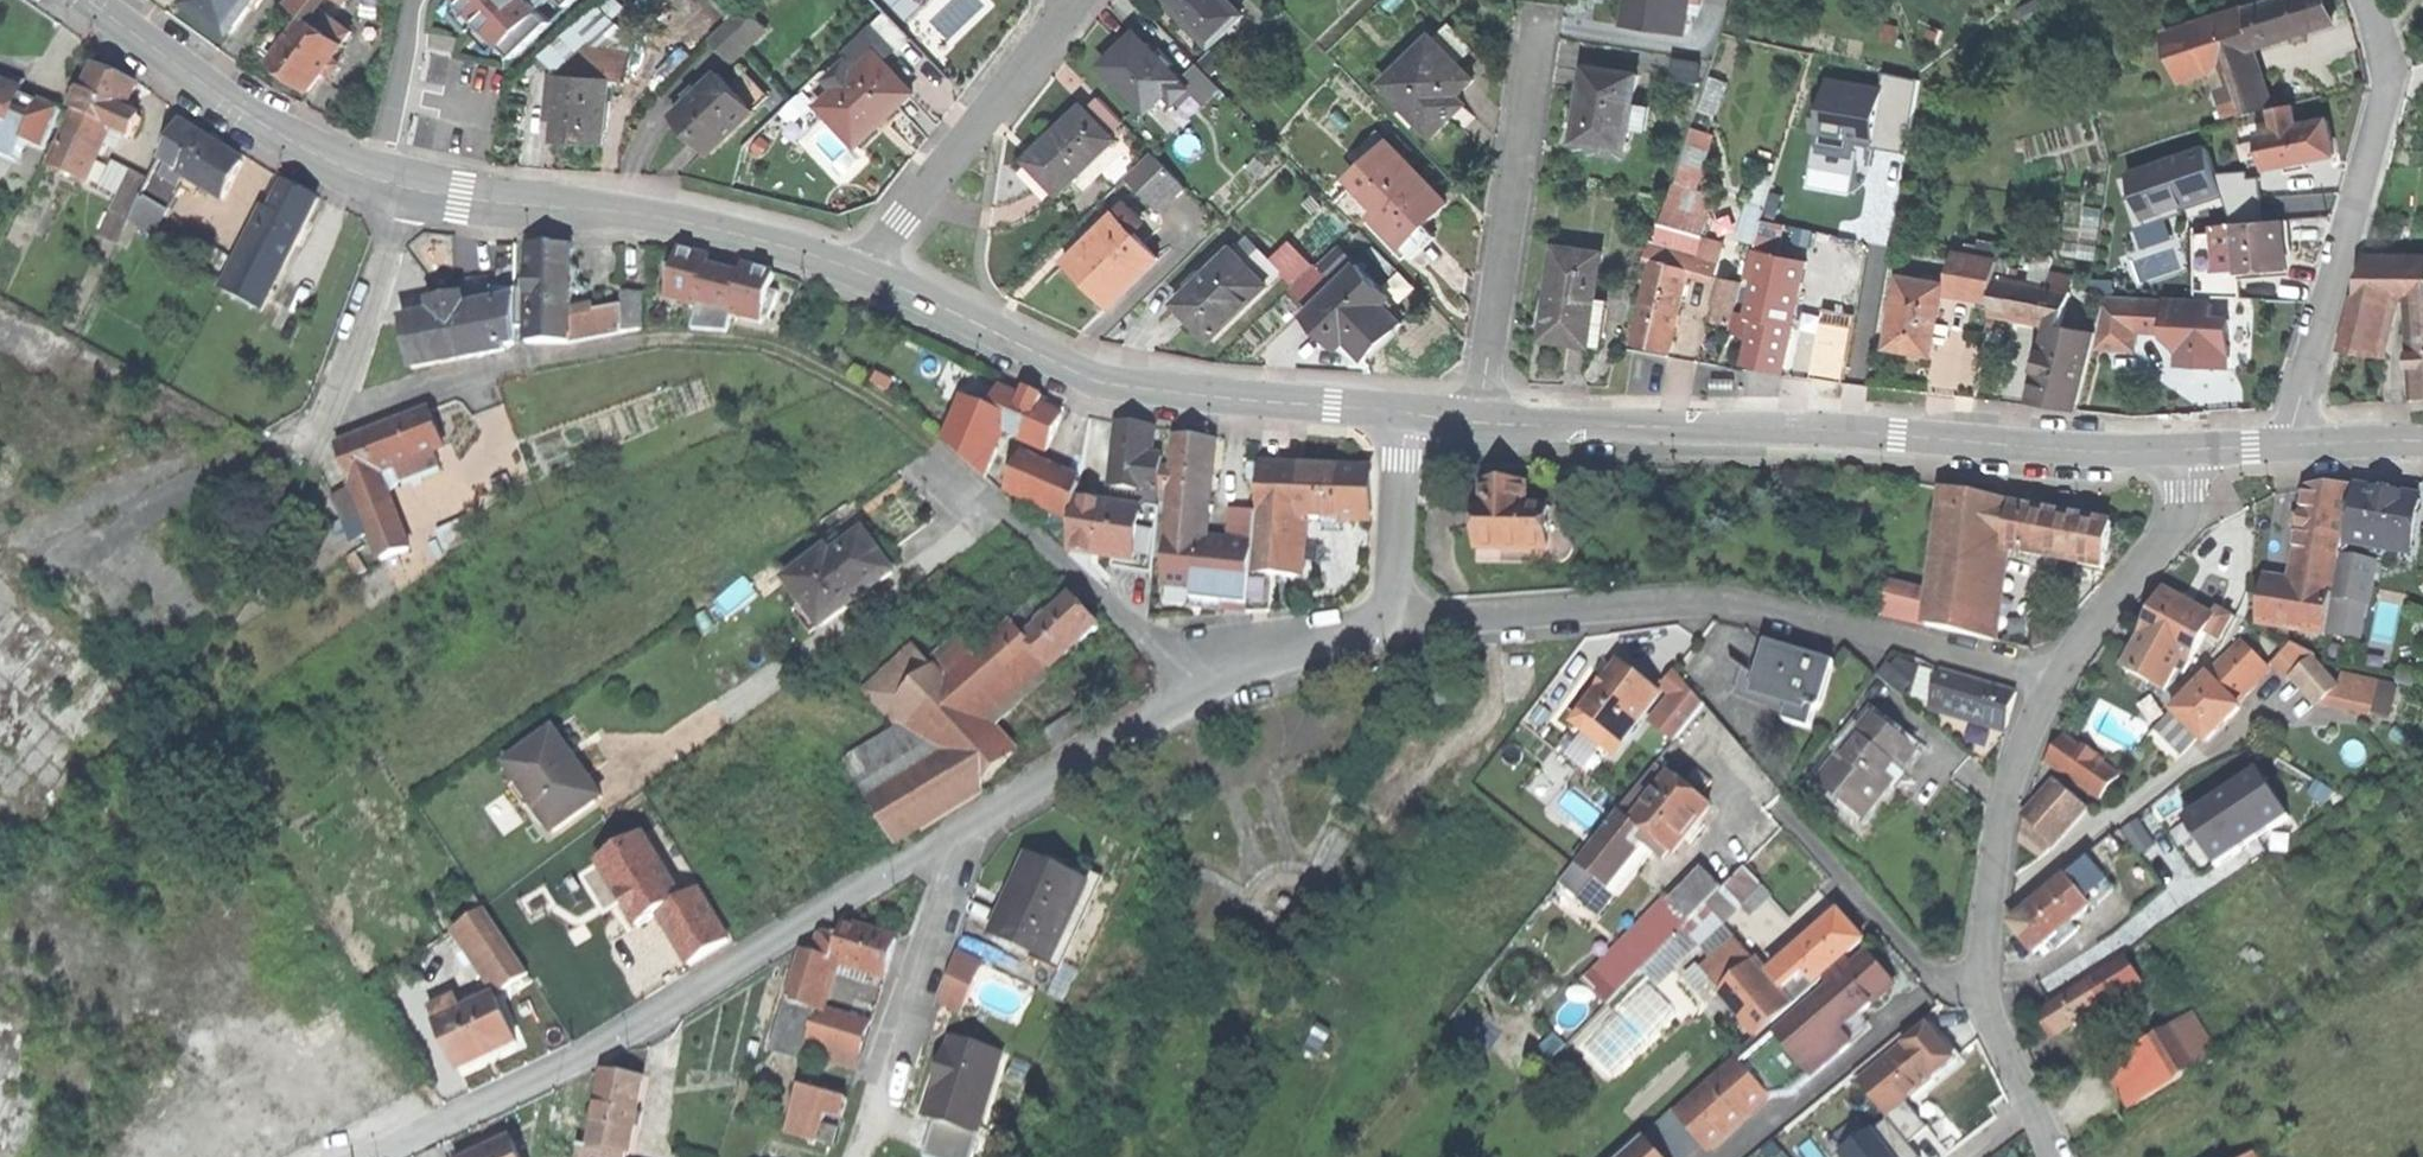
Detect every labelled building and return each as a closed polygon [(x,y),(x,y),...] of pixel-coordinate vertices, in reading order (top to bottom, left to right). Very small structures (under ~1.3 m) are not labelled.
[(188,1),(207,14),(230,31),(252,0),(189,0),(188,1)] [(304,16),(308,12),(317,0),(285,0),(284,1),(304,16)] [(515,58),(553,23),(532,0),(460,0),(515,58)] [(911,18),(930,1),(929,0),(894,0),(911,18)] [(1215,42),(1247,12),(1236,0),(1176,0),(1215,42)] [(1627,24),(1647,26),(1686,32),(1691,1),(1691,0),(1631,0),(1627,24)] [(2261,6),(2271,40),(2332,21),(2327,4),(2326,0),(2279,0),(2271,2),(2261,6)] [(709,37),(731,60),(766,26),(745,3),(709,37)] [(2251,46),(2271,40),(2261,6),(2241,12),(2251,46)] [(875,23),(898,48),(911,36),(888,11),(875,23)] [(290,74),(308,88),(343,41),(339,37),(345,29),(327,16),(322,23),(308,12),(304,16),(271,60),(290,74)] [(2267,96),(2251,46),(2241,12),(2204,23),(2207,32),(2168,44),(2178,76),(2209,67),(2224,118),(2270,106),(2267,96)] [(546,70),(545,82),(602,82),(620,83),(629,47),(602,23),(587,33),(574,26),(541,59),(546,70)] [(2165,35),(2168,44),(2207,32),(2204,23),(2165,35)] [(1120,49),(1104,64),(1150,111),(1170,92),(1183,79),(1184,78),(1138,31),(1120,49)] [(1384,82),(1434,133),(1453,114),(1445,106),(1457,95),(1474,78),(1433,35),(1384,82)] [(837,89),(821,104),(851,136),(877,112),(883,120),(895,109),(914,91),(877,52),(857,71),(837,89)] [(827,78),(837,89),(857,71),(847,60),(827,78)] [(1201,62),(1184,78),(1194,89),(1206,100),(1222,84),(1201,62)] [(1580,105),(1574,143),(1626,150),(1630,129),(1647,131),(1651,105),(1634,103),(1638,75),(1585,67),(1580,105)] [(105,126),(132,138),(140,119),(124,111),(135,86),(113,77),(94,68),(74,112),(105,126)] [(742,89),(738,93),(753,108),(767,95),(744,70),(734,80),(742,89)] [(693,133),(711,152),(755,110),(753,108),(738,93),(719,71),(700,89),(690,99),(674,113),(693,133)] [(1874,146),(1910,152),(1922,79),(1887,73),(1884,89),(1831,78),(1827,105),(1821,104),(1816,130),(1822,132),(1820,146),(1853,152),(1855,137),(1875,140),(1874,146)] [(1181,101),(1194,89),(1184,78),(1183,79),(1191,88),(1179,99),(1181,101)] [(1191,88),(1183,79),(1170,92),(1177,100),(1179,99),(1191,88)] [(602,82),(545,82),(545,119),(554,119),(554,144),(575,144),(601,144),(602,82)] [(684,93),(690,99),(700,89),(694,83),(684,93)] [(1,135),(17,94),(18,91),(0,84),(0,135),(1,135)] [(2299,86),(2267,96),(2270,106),(2302,98),(2299,86)] [(17,94),(1,135),(0,135),(0,156),(13,161),(21,141),(40,149),(43,150),(58,110),(38,102),(17,94)] [(1465,103),(1457,95),(1445,106),(1453,114),(1459,109),(1465,103)] [(1099,96),(1087,107),(1112,133),(1124,121),(1099,96)] [(1027,158),(1060,192),(1116,138),(1112,133),(1087,107),(1083,104),(1053,133),(1027,158)] [(2273,110),(2277,130),(2298,126),(2294,106),(2273,110)] [(81,180),(105,126),(74,112),(50,166),(81,180)] [(858,144),(883,120),(877,112),(851,136),(858,144)] [(2258,134),(2265,168),(2285,164),(2306,160),(2334,154),(2331,138),(2328,120),(2298,126),(2277,130),(2258,134)] [(175,172),(177,173),(197,138),(177,126),(157,161),(175,172)] [(1357,153),(1367,164),(1391,142),(1380,130),(1357,153)] [(197,138),(177,173),(221,198),(241,163),(218,149),(197,138)] [(33,168),(40,149),(21,141),(13,161),(33,168)] [(1384,224),(1403,244),(1426,223),(1435,214),(1448,202),(1391,142),(1367,164),(1352,179),(1390,218),(1384,224)] [(2228,195),(2209,142),(2129,170),(2149,223),(2228,195)] [(1127,173),(1158,205),(1181,181),(1151,150),(1127,173)] [(2308,168),(2306,160),(2285,164),(2287,172),(2308,168)] [(162,192),(175,172),(157,161),(147,184),(162,192)] [(130,221),(140,200),(147,184),(127,175),(110,212),(130,221)] [(170,195),(162,192),(147,184),(140,200),(163,211),(170,195)] [(257,209),(239,246),(282,266),(313,201),(297,193),(282,186),(268,214),(257,209)] [(1125,204),(1068,261),(1089,283),(1110,304),(1159,257),(1133,230),(1142,222),(1125,204)] [(1670,206),(1659,236),(1694,246),(1706,215),(1670,206)] [(1763,217),(1753,251),(1790,259),(1792,248),(1795,232),(1796,226),(1797,224),(1763,217)] [(2255,221),(2238,223),(2242,267),(2242,272),(2290,269),(2288,247),(2286,219),(2266,221),(2255,221)] [(1439,235),(1426,223),(1403,244),(1416,257),(1439,235)] [(2220,270),(2242,267),(2238,223),(2222,224),(2223,231),(2218,231),(2220,270)] [(2197,233),(2197,296),(2244,298),(2242,272),(2242,267),(2220,270),(2218,231),(2197,233)] [(1655,260),(1652,269),(1686,277),(1688,269),(1695,272),(1701,247),(1694,246),(1659,236),(1654,235),(1647,258),(1655,260)] [(1250,236),(1237,250),(1258,271),(1272,258),(1250,236)] [(1708,242),(1700,273),(1717,277),(1724,247),(1708,242)] [(1292,243),(1274,261),(1284,270),(1295,282),(1313,264),(1292,243)] [(1957,248),(1956,254),(1977,257),(1979,245),(1966,243),(1965,249),(1957,248)] [(493,291),(518,292),(518,288),(519,245),(501,244),(485,244),(484,291),(493,291)] [(218,291),(260,311),(282,266),(239,246),(218,291)] [(529,289),(528,314),(570,315),(570,309),(571,248),(551,248),(529,247),(529,289)] [(1196,323),(1213,340),(1270,284),(1258,271),(1237,250),(1234,247),(1177,303),(1196,323)] [(1324,264),(1336,278),(1354,261),(1342,247),(1324,264)] [(1557,247),(1544,339),(1569,342),(1590,345),(1597,297),(1602,253),(1557,247)] [(1792,248),(1790,259),(1806,262),(1808,252),(1792,248)] [(692,329),(705,330),(719,269),(709,266),(711,257),(695,253),(679,249),(675,267),(669,294),(667,299),(697,306),(692,329)] [(1745,276),(1757,278),(1758,275),(1800,284),(1806,262),(1790,259),(1753,251),(1750,261),(1746,274),(1745,276)] [(1954,253),(1947,291),(1969,295),(1992,299),(1996,277),(1998,261),(1977,257),(1956,254),(1954,253)] [(2036,254),(2030,284),(2046,287),(2052,257),(2036,254)] [(1730,269),(1746,274),(1750,261),(1734,256),(1730,269)] [(2364,257),(2353,300),(2382,300),(2409,301),(2422,301),(2422,258),(2364,257)] [(1272,258),(1258,271),(1270,284),(1284,270),(1274,261),(1272,258)] [(1359,263),(1306,315),(1324,332),(1340,349),(1349,340),(1367,359),(1405,322),(1386,303),(1393,297),(1359,263)] [(665,293),(669,294),(675,267),(665,264),(665,293)] [(741,274),(719,269),(705,330),(728,331),(732,316),(763,323),(764,317),(771,290),(775,271),(758,268),(744,264),(741,274)] [(1652,346),(1670,350),(1686,277),(1652,269),(1635,342),(1652,346)] [(389,307),(406,312),(415,274),(398,270),(389,307)] [(1749,314),(1755,316),(1792,324),(1800,284),(1758,275),(1757,278),(1749,314)] [(1900,276),(1887,347),(1929,355),(1942,284),(1900,276)] [(2030,284),(1996,277),(1992,299),(1990,312),(2023,319),(2049,325),(2062,328),(2063,326),(2070,292),(2046,287),(2030,284)] [(1720,295),(1713,319),(1730,323),(1741,282),(1727,278),(1723,295),(1720,295)] [(517,325),(528,326),(528,314),(529,289),(518,288),(518,292),(517,325)] [(778,292),(771,290),(764,317),(772,319),(778,292)] [(517,343),(517,325),(518,292),(493,291),(495,304),(464,309),(450,312),(458,359),(505,350),(504,344),(517,343)] [(621,309),(621,333),(641,329),(641,293),(622,293),(621,309)] [(461,296),(447,299),(450,312),(464,309),(461,296)] [(1608,299),(1597,297),(1590,345),(1602,346),(1608,299)] [(2168,301),(2168,302),(2138,299),(2110,297),(2097,345),(2136,348),(2137,330),(2138,330),(2138,329),(2167,330),(2167,335),(2179,348),(2188,348),(2197,349),(2196,365),(2229,367),(2231,318),(2213,317),(2213,301),(2168,301)] [(432,302),(435,315),(450,312),(447,299),(432,302)] [(2368,355),(2382,300),(2353,300),(2340,351),(2368,355)] [(2410,327),(2422,326),(2422,301),(2409,301),(2410,327)] [(569,341),(590,339),(590,314),(594,314),(594,306),(570,309),(570,315),(569,341)] [(590,339),(621,333),(621,309),(594,314),(590,314),(590,339)] [(412,368),(458,359),(450,312),(435,315),(423,317),(403,321),(412,368)] [(528,341),(569,341),(570,315),(528,314),(528,326),(528,341)] [(1755,316),(1745,362),(1762,366),(1781,370),(1792,324),(1755,316)] [(2093,332),(2063,326),(2062,328),(2049,325),(2031,399),(2075,408),(2093,332)] [(2410,327),(2414,397),(2422,397),(2422,326),(2410,327)] [(991,410),(986,423),(1005,431),(1047,449),(1062,413),(1038,403),(1022,396),(1001,387),(991,410)] [(1025,390),(1022,396),(1038,403),(1041,397),(1031,393),(1025,390)] [(986,477),(1005,431),(986,423),(991,410),(965,399),(946,441),(986,477)] [(382,429),(337,447),(351,483),(379,472),(396,465),(402,481),(436,467),(430,451),(443,446),(428,410),(382,429)] [(1139,428),(1120,426),(1113,488),(1143,491),(1149,492),(1155,429),(1139,428)] [(1174,494),(1172,518),(1211,522),(1218,445),(1199,444),(1179,442),(1177,472),(1174,494)] [(1007,490),(1035,502),(1048,470),(1021,458),(1007,490)] [(1264,467),(1262,517),(1303,518),(1303,468),(1264,467)] [(1303,468),(1303,518),(1371,521),(1372,496),(1373,471),(1303,468)] [(1035,502),(1074,520),(1077,501),(1080,484),(1048,470),(1035,502)] [(1164,493),(1174,494),(1177,472),(1166,471),(1164,493)] [(402,529),(379,472),(351,483),(354,489),(371,533),(374,540),(402,529)] [(1506,484),(1483,484),(1483,506),(1477,506),(1476,548),(1548,550),(1549,507),(1525,507),(1526,484),(1506,484)] [(2295,556),(2308,557),(2337,557),(2350,485),(2327,487),(2307,488),(2295,556)] [(350,542),(371,533),(354,489),(333,498),(350,542)] [(2385,493),(2357,489),(2348,541),(2374,546),(2396,549),(2411,552),(2419,499),(2385,493)] [(2000,542),(2008,544),(2010,530),(1961,525),(1965,493),(1948,490),(1934,597),(1930,626),(1987,640),(1995,584),(2000,542)] [(1161,493),(1149,492),(1143,491),(1142,501),(1160,503),(1161,493)] [(2015,502),(1965,493),(1961,525),(2010,530),(2015,506),(2015,502)] [(1074,520),(1069,551),(1091,554),(1113,558),(1134,562),(1143,512),(1077,501),(1074,520)] [(2010,530),(2008,544),(2105,562),(2111,524),(2054,514),(2015,506),(2010,530)] [(1143,507),(1143,512),(1134,562),(1113,558),(1111,567),(1153,575),(1159,509),(1143,507)] [(1562,507),(1549,507),(1548,550),(1476,548),(1476,561),(1559,562),(1565,560),(1570,556),(1572,551),(1572,544),(1571,538),(1567,532),(1562,530),(1562,507)] [(1299,577),(1303,518),(1262,517),(1260,517),(1257,549),(1254,576),(1271,577),(1299,577)] [(1172,518),(1170,543),(1208,547),(1209,544),(1211,522),(1172,518)] [(786,577),(820,625),(893,575),(881,558),(863,531),(830,554),(827,549),(786,577)] [(2364,602),(2373,552),(2374,546),(2348,541),(2345,541),(2336,597),(2343,599),(2364,602)] [(1207,587),(1253,591),(1254,576),(1257,549),(1209,544),(1208,547),(1170,543),(1166,583),(1197,586),(1207,587)] [(2395,556),(2396,549),(2374,546),(2373,552),(2395,556)] [(2308,557),(2303,589),(2331,593),(2337,557),(2308,557)] [(1269,613),(1271,577),(1254,576),(1253,591),(1252,610),(1252,614),(1269,613)] [(2303,589),(2263,584),(2258,624),(2326,634),(2333,594),(2331,593),(2303,589)] [(1195,605),(1205,606),(1207,587),(1197,586),(1195,605)] [(1882,615),(1930,626),(1934,597),(1887,586),(1882,615)] [(1253,591),(1207,587),(1205,606),(1217,607),(1252,610),(1253,591)] [(2143,632),(2124,668),(2164,689),(2176,667),(2184,672),(2202,637),(2213,617),(2164,591),(2143,632)] [(1044,656),(1055,667),(1079,645),(1099,626),(1073,597),(1052,617),(1028,639),(1044,656)] [(2341,606),(2343,599),(2336,597),(2335,605),(2341,606)] [(1025,674),(1044,656),(1028,639),(1052,617),(1036,600),(993,640),(1006,653),(1025,674)] [(2218,606),(2213,617),(2202,637),(2221,647),(2237,616),(2218,606)] [(2039,626),(2033,650),(2051,641),(2060,631),(2039,626)] [(966,637),(934,667),(947,681),(924,703),(937,717),(960,696),(1006,653),(993,640),(980,652),(966,637)] [(2243,641),(2173,710),(2174,711),(2199,736),(2219,717),(2233,702),(2269,667),(2243,641)] [(1769,643),(1756,687),(1794,698),(1788,722),(1813,729),(1819,709),(1823,711),(1837,662),(1800,652),(1769,643)] [(2292,644),(2274,662),(2289,679),(2298,671),(2311,659),(2292,644)] [(865,690),(887,711),(934,667),(908,653),(865,690)] [(1025,674),(1006,653),(960,696),(979,716),(1025,674)] [(2313,657),(2311,659),(2298,671),(2321,700),(2337,686),(2313,657)] [(1898,658),(1894,666),(1915,684),(1921,670),(1898,658)] [(1879,675),(1906,698),(1916,685),(1915,684),(1894,666),(1890,662),(1879,675)] [(1615,731),(1624,737),(1658,693),(1637,677),(1619,663),(1585,707),(1594,714),(1615,731)] [(902,727),(913,739),(937,717),(924,703),(947,681),(934,667),(887,711),(902,727)] [(1675,694),(1653,721),(1675,740),(1706,703),(1678,670),(1665,686),(1675,694)] [(1915,701),(1933,706),(1942,676),(1923,670),(1915,701)] [(1933,706),(1943,709),(1953,674),(1943,671),(1942,676),(1933,706)] [(1943,709),(1961,714),(1971,679),(1953,674),(1943,709)] [(2336,698),(2373,707),(2379,682),(2342,674),(2336,698)] [(1971,679),(1961,714),(2009,727),(2013,712),(2019,693),(1971,679)] [(2373,707),(2371,711),(2389,716),(2397,686),(2379,682),(2373,707)] [(932,759),(968,798),(1015,754),(979,716),(960,696),(937,717),(913,739),(932,759)] [(2239,708),(2233,702),(2219,717),(2225,723),(2239,708)] [(2182,753),(2199,736),(2174,711),(2157,728),(2168,739),(2182,753)] [(1603,746),(1615,731),(1594,714),(1582,729),(1603,746)] [(1876,714),(1826,778),(1843,791),(1839,797),(1868,820),(1887,796),(1901,780),(1892,773),(1898,765),(1902,768),(1918,747),(1876,714)] [(2225,723),(2219,717),(2199,736),(2205,742),(2225,723)] [(846,761),(868,798),(893,783),(932,759),(913,739),(902,727),(846,761)] [(506,761),(550,831),(595,803),(564,754),(570,750),(557,729),(506,761)] [(2063,737),(2048,759),(2088,788),(2104,766),(2101,764),(2080,749),(2063,737)] [(2084,744),(2080,749),(2101,764),(2104,759),(2084,744)] [(589,780),(570,750),(564,754),(595,803),(601,799),(589,780)] [(921,829),(968,798),(932,759),(893,783),(921,829)] [(2116,775),(2104,766),(2088,788),(2101,797),(2116,775)] [(2258,766),(2188,814),(2221,861),(2291,813),(2258,766)] [(1669,774),(1632,819),(1635,821),(1656,838),(1668,849),(1672,852),(1710,804),(1687,787),(1669,774)] [(1821,783),(1839,797),(1843,791),(1826,778),(1821,783)] [(897,844),(921,829),(893,783),(868,798),(897,844)] [(2028,820),(2057,845),(2087,809),(2059,784),(2045,800),(2028,820)] [(1622,837),(1635,821),(1632,819),(1616,808),(1605,824),(1622,837)] [(2041,856),(2057,845),(2028,820),(2020,838),(2041,856)] [(1631,844),(1622,837),(1605,824),(1575,861),(1600,882),(1631,844)] [(659,828),(602,861),(640,926),(662,913),(697,892),(659,828)] [(1662,856),(1668,849),(1656,838),(1649,846),(1662,856)] [(1040,848),(1035,860),(1078,878),(1044,955),(1042,961),(1052,965),(1094,871),(1060,857),(1040,848)] [(1021,854),(1005,890),(1014,894),(1030,857),(1021,854)] [(1005,890),(988,930),(1044,955),(1078,878),(1035,860),(1030,857),(1014,894),(1005,890)] [(2090,858),(2068,877),(2092,905),(2094,908),(2117,888),(2114,885),(2090,858)] [(1743,864),(1722,885),(1735,898),(1740,903),(1746,897),(1761,881),(1743,864)] [(1704,867),(1670,901),(1689,920),(1722,885),(1704,867)] [(2068,877),(2013,924),(2025,938),(2037,952),(2058,934),(2065,942),(2080,928),(2074,921),(2092,905),(2068,877)] [(1771,891),(1761,881),(1746,897),(1755,907),(1771,891)] [(697,892),(662,913),(693,963),(740,935),(709,884),(697,892)] [(1655,979),(1735,898),(1722,885),(1689,920),(1653,956),(1643,967),(1655,979)] [(1643,967),(1653,956),(1635,938),(1670,901),(1665,896),(1595,968),(1611,984),(1599,996),(1607,1003),(1643,967)] [(470,907),(480,922),(490,915),(480,900),(470,907)] [(1635,938),(1653,956),(1689,920),(1670,901),(1635,938)] [(1839,913),(1792,953),(1814,979),(1861,939),(1849,925),(1839,913)] [(463,933),(506,997),(533,979),(490,915),(480,922),(463,933)] [(839,933),(832,959),(849,963),(867,968),(885,973),(896,934),(870,927),(843,920),(839,933)] [(814,954),(832,959),(839,933),(821,929),(814,954)] [(1713,984),(1718,990),(1749,963),(1752,960),(1732,938),(1698,967),(1713,984)] [(819,1008),(832,959),(814,954),(802,950),(774,1051),(805,1060),(806,1053),(819,1008)] [(1796,1000),(1816,982),(1814,979),(1792,953),(1771,971),(1796,1000)] [(1832,985),(1815,1000),(1839,1029),(1892,984),(1878,968),(1867,954),(1853,966),(1846,958),(1825,977),(1832,985)] [(978,962),(957,955),(941,1003),(961,1010),(978,962)] [(2040,1011),(2054,1035),(2142,982),(2127,958),(2040,1011)] [(864,979),(867,968),(849,963),(846,974),(864,979)] [(1718,990),(1757,1035),(1788,1008),(1749,963),(1718,990)] [(1700,994),(1713,984),(1698,967),(1686,978),(1700,994)] [(1815,1000),(1794,1016),(1819,1045),(1839,1029),(1815,1000)] [(433,1014),(463,1077),(493,1063),(520,1050),(498,1002),(465,1018),(458,1002),(433,1014)] [(869,1022),(819,1008),(806,1053),(857,1067),(869,1022)] [(1794,1016),(1777,1031),(1801,1060),(1819,1045),(1794,1016)] [(2170,1026),(2145,1041),(2171,1082),(2195,1067),(2170,1026)] [(1927,1027),(1874,1069),(1900,1101),(1952,1059),(1938,1041),(1927,1027)] [(1752,1042),(1733,1057),(1766,1097),(1791,1093),(1851,1043),(1839,1029),(1819,1045),(1801,1060),(1781,1077),(1757,1048),(1752,1042)] [(1777,1031),(1757,1048),(1781,1077),(1801,1060),(1777,1031)] [(1006,1052),(954,1036),(943,1071),(949,1073),(945,1085),(940,1084),(929,1117),(938,1120),(981,1133),(1006,1052)] [(2120,1085),(2133,1106),(2171,1082),(2145,1041),(2107,1065),(2120,1085)] [(1676,1105),(1709,1145),(1766,1097),(1733,1057),(1676,1105)] [(1874,1069),(1858,1082),(1873,1101),(1883,1114),(1900,1101),(1874,1069)] [(943,1071),(940,1084),(945,1085),(949,1073),(943,1071)] [(607,1074),(594,1147),(600,1148),(630,1154),(644,1081),(625,1077),(607,1074)] [(820,1090),(799,1083),(785,1129),(816,1139),(821,1124),(825,1110),(815,1107),(820,1090)] [(848,1098),(820,1090),(815,1107),(825,1110),(842,1115),(848,1098)] [(838,1129),(842,1115),(825,1110),(821,1124),(838,1129)] [(1882,1130),(1904,1156),(1926,1156),(1927,1156),(1897,1118),(1882,1130)] [(981,1133),(938,1120),(926,1156),(929,1156),(976,1156),(983,1134),(981,1133)] [(1845,1155),(1846,1156),(1904,1156),(1882,1130),(1880,1127),(1845,1155)] [(1619,1156),(1657,1156),(1641,1138),(1619,1156)] [(511,1139),(482,1152),(471,1156),(519,1156),(511,1139)] [(579,1156),(598,1156),(600,1148),(594,1147),(581,1145),(579,1156)] [(598,1156),(630,1156),(630,1154),(600,1148),(598,1156)]
